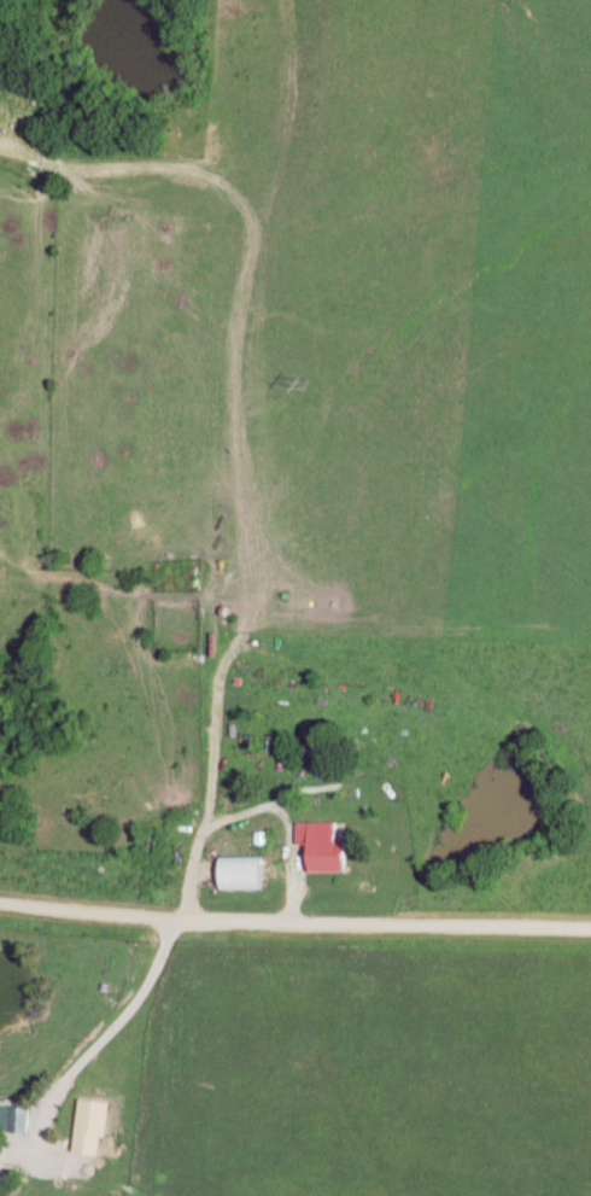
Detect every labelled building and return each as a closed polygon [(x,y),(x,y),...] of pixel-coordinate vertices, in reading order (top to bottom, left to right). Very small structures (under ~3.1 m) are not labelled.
[(344,824),(294,824),(294,847),(304,847),(304,873),(344,873),(344,824)] [(257,859),(234,859),(234,889),(257,889),(257,859)] [(27,1110),(10,1110),(10,1135),(27,1135),(27,1110)] [(98,1114),(74,1114),(74,1156),(98,1156),(98,1114)]
